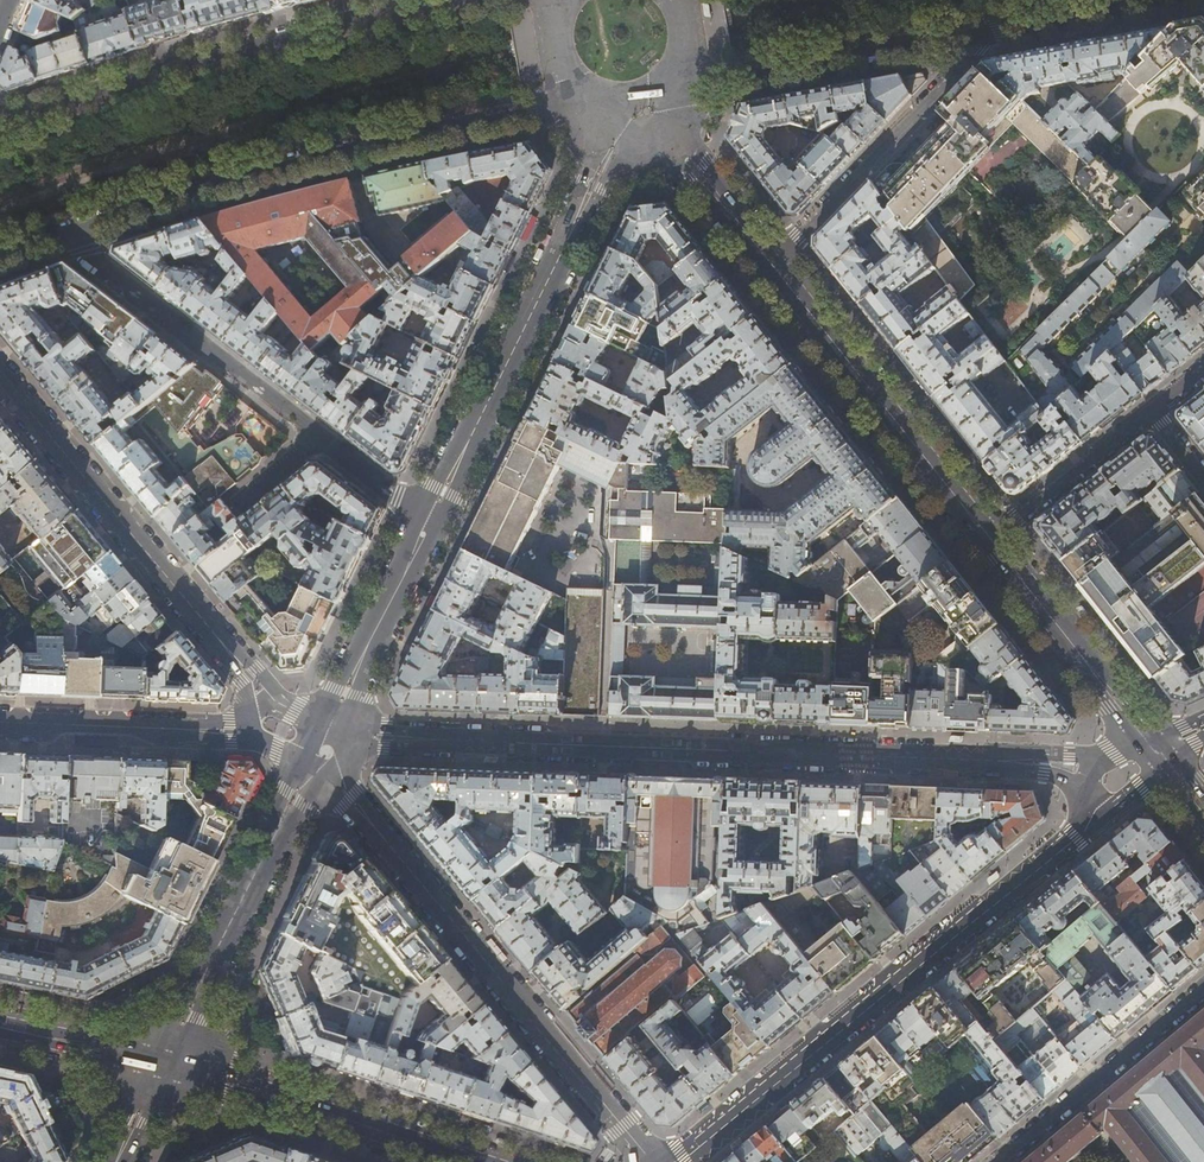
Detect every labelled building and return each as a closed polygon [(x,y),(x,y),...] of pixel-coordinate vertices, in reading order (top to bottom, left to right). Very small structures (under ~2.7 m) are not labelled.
[(87,10),(98,0),(88,0),(87,1),(87,4),(83,7),(80,4),(72,0),(69,1),(69,0),(34,0),(33,3),(62,15),(75,20),(87,10)] [(183,0),(169,0),(167,5),(161,3),(160,0),(141,0),(139,3),(140,7),(130,9),(141,48),(150,45),(184,35),(192,33),(183,0)] [(192,33),(237,20),(282,8),(275,0),(183,0),(192,33)] [(299,0),(275,0),(282,8),(291,6),(300,4),(299,0)] [(59,25),(62,15),(33,3),(22,29),(39,37),(40,37),(51,33),(60,30),(59,25)] [(87,10),(75,20),(80,36),(90,64),(116,56),(141,48),(130,9),(129,7),(113,12),(115,18),(92,25),(87,10)] [(1188,25),(1176,27),(1127,78),(1101,105),(1096,110),(1108,122),(1148,89),(1149,90),(1182,62),(1203,87),(1203,22),(1188,25)] [(1121,37),(1061,48),(1068,83),(1078,81),(1078,85),(1104,81),(1104,82),(1115,80),(1114,76),(1123,75),(1127,78),(1176,27),(1121,37)] [(34,47),(39,37),(22,29),(13,49),(31,56),(39,81),(46,79),(64,72),(55,44),(36,50),(32,50),(32,48),(30,47),(34,47)] [(62,30),(51,33),(55,44),(64,72),(71,70),(90,64),(80,36),(66,41),(62,30)] [(984,63),(986,66),(998,77),(1016,74),(1016,77),(1007,86),(1023,101),(1029,95),(1040,93),(1039,88),(1068,83),(1061,48),(1029,54),(986,61),(984,63)] [(39,81),(31,56),(13,49),(0,80),(10,91),(25,86),(39,81)] [(1007,86),(998,77),(986,66),(975,77),(957,96),(940,114),(951,124),(943,132),(929,146),(914,163),(908,168),(906,167),(905,166),(903,165),(901,164),(899,164),(898,164),(896,164),(894,165),(890,167),(888,168),(886,170),(874,183),(873,183),(899,218),(925,253),(936,268),(950,286),(961,301),(976,285),(939,235),(977,196),(960,180),(1014,123),(1074,183),(1076,180),(1089,166),(1063,141),(1058,136),(1043,121),(1023,101),(1007,86)] [(866,83),(870,106),(887,122),(927,81),(923,72),(894,77),(866,83)] [(850,85),(834,88),(840,122),(841,121),(844,119),(843,113),(855,111),(856,110),(857,110),(858,109),(858,108),(859,107),(862,107),(864,109),(870,106),(866,83),(850,85)] [(811,92),(787,97),(791,124),(792,124),(793,125),(814,130),(812,122),(808,123),(807,119),(816,118),(816,116),(817,116),(820,132),(821,132),(822,132),(840,122),(834,88),(811,92)] [(1096,110),(1088,103),(1087,101),(1078,111),(1074,107),(1082,97),(1078,93),(1071,101),(1069,100),(1064,100),(1043,121),(1058,136),(1067,127),(1072,131),(1063,141),(1089,166),(1098,158),(1089,149),(1087,145),(1099,131),(1103,133),(1112,142),(1120,133),(1108,122),(1096,110)] [(768,128),(791,124),(787,97),(766,100),(740,105),(734,121),(728,137),(764,184),(787,166),(764,138),(768,128)] [(1093,97),(1088,103),(1096,110),(1101,105),(1093,97)] [(887,122),(870,106),(864,109),(866,111),(863,113),(862,113),(860,113),(859,114),(858,114),(858,115),(857,116),(850,123),(846,118),(844,119),(841,121),(842,121),(865,144),(876,134),(887,122)] [(842,121),(841,121),(840,122),(822,132),(828,137),(851,159),(858,152),(865,144),(842,121)] [(820,132),(814,130),(793,125),(791,132),(816,138),(821,132),(820,132)] [(837,173),(851,159),(828,137),(801,165),(805,168),(824,187),(837,173)] [(471,154),(476,181),(476,182),(477,181),(510,176),(515,183),(506,202),(531,214),(541,192),(552,170),(531,143),(502,148),(471,154)] [(450,158),(426,163),(430,181),(435,180),(437,181),(439,186),(435,188),(442,196),(453,191),(451,181),(466,179),(467,185),(476,181),(471,154),(450,158)] [(1098,157),(1098,158),(1089,166),(1076,180),(1094,199),(1093,200),(1112,220),(1113,219),(1126,232),(1131,238),(1153,216),(1149,211),(1135,197),(1138,194),(1119,173),(1116,176),(1098,157)] [(796,159),(787,166),(764,184),(776,198),(789,214),(798,215),(811,201),(824,187),(805,168),(797,176),(796,175),(795,174),(794,174),(793,173),(792,173),(790,170),(801,164),(796,159)] [(382,173),(365,177),(370,196),(375,195),(381,216),(447,201),(442,196),(435,188),(430,181),(426,163),(412,166),(382,173)] [(1202,166),(1184,184),(1203,204),(1203,168),(1202,166)] [(257,251),(361,224),(350,180),(335,184),(300,193),(277,199),(264,203),(231,212),(203,220),(221,242),(228,251),(249,276),(255,283),(262,291),(264,293),(268,299),(280,313),(290,325),(293,329),(306,344),(322,363),(328,358),(330,357),(343,345),(350,339),(372,321),(375,318),(383,311),(394,302),(403,294),(408,290),(422,277),(439,263),(442,261),(474,233),(457,214),(415,249),(416,250),(407,258),(399,248),(315,319),(257,251)] [(899,218),(873,183),(871,181),(846,207),(816,239),(815,248),(823,258),(833,270),(860,249),(854,242),(856,240),(855,238),(853,235),(855,230),(861,226),(867,232),(865,234),(871,240),(874,237),(899,218)] [(453,191),(442,196),(447,201),(457,214),(474,233),(487,240),(493,228),(460,188),(453,191)] [(531,214),(506,202),(493,228),(487,240),(492,243),(498,245),(511,252),(517,242),(521,234),(530,214),(531,214)] [(624,229),(614,250),(637,262),(648,241),(660,240),(679,264),(670,271),(663,262),(653,262),(644,270),(659,286),(677,272),(704,250),(683,224),(667,204),(635,208),(624,229)] [(1159,210),(1153,216),(1131,238),(1128,240),(1077,291),(1070,298),(1007,361),(1020,378),(1024,384),(1036,401),(1047,415),(1055,407),(1075,388),(1091,373),(1111,353),(1122,343),(1134,331),(1156,310),(1168,299),(1170,296),(1184,283),(1186,281),(1201,267),(1202,266),(1187,252),(1069,369),(1050,349),(1039,348),(1032,342),(1038,337),(1047,346),(1171,224),(1159,210)] [(526,237),(536,217),(530,214),(521,234),(526,237)] [(925,253),(899,218),(874,237),(890,257),(871,272),(865,265),(870,261),(860,249),(833,270),(847,288),(861,305),(925,253)] [(187,225),(170,230),(177,254),(179,260),(201,254),(201,256),(204,257),(210,255),(211,252),(210,246),(221,242),(203,220),(187,225)] [(177,254),(170,230),(144,238),(116,247),(115,256),(137,273),(160,290),(175,270),(165,263),(166,262),(166,261),(167,260),(166,259),(166,258),(165,257),(177,254)] [(487,240),(474,233),(460,246),(475,253),(465,272),(495,286),(503,270),(511,252),(498,245),(494,252),(489,249),(492,243),(487,240)] [(659,286),(644,270),(637,262),(614,250),(603,273),(592,295),(649,323),(652,317),(657,312),(661,312),(661,308),(659,286)] [(704,250),(677,272),(691,290),(686,293),(680,293),(661,308),(661,312),(663,323),(667,319),(671,324),(706,296),(702,290),(706,287),(711,292),(727,280),(717,267),(704,250)] [(229,302),(249,276),(228,251),(220,262),(231,276),(219,292),(205,281),(183,309),(206,326),(226,342),(247,314),(233,303),(232,305),(228,305),(228,304),(228,303),(227,302),(229,302)] [(902,295),(936,268),(925,253),(861,305),(879,328),(897,352),(961,301),(950,286),(928,304),(928,306),(917,315),(902,295)] [(442,261),(439,263),(460,275),(453,288),(447,286),(446,288),(422,277),(408,290),(413,292),(452,311),(454,306),(459,308),(457,313),(477,323),(486,305),(495,286),(465,272),(442,261)] [(180,263),(175,270),(160,290),(172,300),(183,309),(205,281),(207,279),(197,272),(183,269),(182,270),(181,269),(183,264),(180,263)] [(53,269),(66,307),(71,306),(95,324),(94,326),(95,329),(110,340),(108,344),(113,348),(111,351),(113,353),(111,356),(119,363),(112,370),(123,383),(159,336),(149,328),(133,315),(92,283),(67,264),(59,267),(53,269)] [(1201,267),(1186,281),(1196,293),(1197,293),(1198,293),(1203,301),(1182,318),(1177,312),(1178,312),(1178,311),(1177,311),(1177,310),(1168,299),(1156,310),(1161,316),(1193,356),(1203,347),(1203,271),(1201,267)] [(66,307),(53,269),(21,281),(0,289),(0,330),(3,333),(26,361),(41,348),(43,346),(35,337),(40,333),(48,343),(57,334),(58,334),(49,323),(42,314),(37,309),(46,306),(51,310),(61,306),(62,309),(66,307)] [(727,280),(711,292),(706,296),(671,324),(664,330),(664,331),(665,347),(696,323),(706,336),(701,340),(700,340),(700,341),(701,341),(668,367),(668,372),(669,385),(674,382),(727,340),(736,333),(756,317),(741,298),(727,280)] [(255,296),(262,291),(255,283),(248,288),(255,296)] [(1187,286),(1184,283),(1170,296),(1172,300),(1174,300),(1186,288),(1187,286)] [(1070,298),(1077,291),(1070,284),(1063,291),(1070,298)] [(410,298),(403,294),(394,302),(383,311),(390,314),(386,323),(389,325),(403,331),(413,310),(431,319),(430,322),(434,324),(425,342),(459,359),(468,341),(477,323),(457,313),(454,319),(449,317),(452,311),(413,292),(410,298)] [(664,331),(649,323),(592,295),(584,310),(576,327),(611,344),(644,360),(668,372),(668,367),(665,347),(664,331)] [(264,334),(280,313),(268,299),(253,318),(247,314),(226,342),(244,356),(261,369),(280,345),(281,344),(272,338),(271,339),(264,334)] [(971,314),(961,301),(897,352),(916,375),(934,398),(997,348),(988,336),(958,359),(952,352),(955,349),(952,345),(948,348),(941,338),(971,314)] [(1145,346),(1150,352),(1169,375),(1182,365),(1193,356),(1161,316),(1152,323),(1151,324),(1150,330),(1156,337),(1145,346)] [(767,376),(768,378),(778,379),(795,366),(775,341),(756,317),(736,333),(741,339),(735,343),(735,342),(734,342),(734,341),(733,342),(732,342),(729,344),(727,340),(674,382),(679,389),(677,390),(677,395),(671,400),(673,420),(678,426),(678,427),(686,436),(685,437),(684,438),(684,439),(684,441),(685,442),(685,443),(690,449),(694,445),(705,436),(712,431),(766,389),(762,383),(763,383),(764,382),(764,381),(764,380),(763,380),(763,379),(767,376)] [(962,326),(974,342),(985,333),(973,317),(962,326)] [(370,377),(377,381),(388,386),(398,391),(411,397),(417,400),(435,409),(446,385),(459,359),(425,342),(419,339),(406,365),(392,359),(391,359),(390,359),(389,360),(388,362),(382,358),(382,357),(375,353),(389,325),(386,323),(375,318),(372,321),(350,339),(356,341),(354,346),(354,345),(353,345),(352,345),(351,345),(350,346),(346,355),(346,356),(346,357),(347,357),(348,358),(345,364),(352,368),(358,371),(370,377)] [(285,339),(293,329),(290,325),(281,337),(285,339)] [(605,355),(611,344),(576,327),(566,346),(558,364),(584,377),(591,380),(606,387),(612,374),(613,373),(613,372),(612,371),(612,370),(611,369),(610,369),(601,365),(600,365),(600,363),(604,355),(605,355)] [(67,347),(57,334),(48,343),(47,343),(58,356),(51,361),(41,348),(26,361),(45,384),(79,424),(97,447),(112,435),(104,426),(109,423),(113,428),(122,421),(124,425),(133,417),(144,408),(132,394),(116,407),(81,365),(96,352),(82,335),(67,347)] [(179,351),(159,336),(123,383),(125,386),(136,373),(139,376),(144,374),(150,366),(161,375),(140,392),(137,390),(134,390),(131,392),(132,394),(144,408),(191,369),(196,365),(179,351)] [(1128,351),(1122,343),(1111,353),(1144,395),(1157,384),(1169,375),(1150,352),(1138,362),(1129,350),(1128,351)] [(289,351),(280,345),(261,369),(279,384),(296,397),(319,368),(313,363),(315,362),(320,366),(322,363),(306,344),(294,359),(287,353),(289,351)] [(1007,361),(997,348),(934,398),(963,435),(965,437),(986,463),(1024,433),(1040,421),(1047,415),(1036,401),(1028,407),(1030,409),(1018,418),(1020,421),(1010,429),(973,382),(984,374),(986,377),(1007,361)] [(1144,395),(1111,353),(1091,373),(1102,386),(1098,389),(1099,390),(1093,395),(1092,394),(1091,395),(1090,394),(1084,399),(1075,388),(1055,407),(1083,442),(1115,417),(1144,395)] [(328,358),(322,363),(320,366),(319,368),(296,397),(309,407),(322,417),(347,384),(344,382),(345,380),(342,378),(338,383),(329,376),(325,377),(323,374),(329,372),(333,367),(333,366),(333,365),(332,365),(331,363),(334,359),(330,357),(328,358)] [(669,385),(668,372),(644,360),(625,397),(653,410),(661,394),(661,393),(662,392),(663,391),(664,390),(665,390),(670,388),(669,385)] [(622,459),(625,455),(634,460),(631,464),(653,465),(657,465),(658,465),(659,461),(661,456),(662,448),(670,432),(674,431),(674,430),(678,427),(678,426),(673,420),(653,410),(625,397),(606,387),(591,380),(588,386),(588,385),(587,385),(586,385),(585,385),(584,385),(584,386),(583,387),(580,385),(584,377),(558,364),(543,392),(530,420),(552,431),(555,425),(564,430),(561,435),(620,464),(623,464),(622,459)] [(866,520),(868,523),(900,498),(874,466),(816,392),(795,366),(778,379),(766,389),(712,431),(715,437),(709,442),(705,436),(694,445),(698,450),(697,466),(730,468),(731,442),(777,406),(792,425),(759,452),(757,454),(755,456),(754,458),(753,460),(752,462),(751,467),(751,470),(752,472),(753,476),(754,478),(755,480),(757,482),(759,484),(762,485),(764,487),(766,487),(767,488),(769,488),(772,488),(776,488),(779,487),(781,486),(783,484),(785,483),(817,457),(832,477),(786,513),(728,511),(728,528),(734,529),(734,536),(727,535),(727,542),(727,552),(740,556),(744,548),(771,549),(775,546),(777,548),(773,551),(772,571),(792,580),(792,573),(796,573),(800,578),(814,566),(811,561),(811,545),(857,509),(858,510),(856,515),(861,520),(866,520)] [(351,379),(358,371),(352,368),(346,375),(351,379)] [(191,369),(144,408),(133,417),(138,423),(184,478),(190,486),(197,495),(202,501),(210,511),(211,510),(222,501),(221,500),(242,483),(267,462),(232,420),(191,369)] [(355,397),(370,377),(358,371),(351,379),(347,384),(322,417),(335,426),(348,437),(373,404),(371,402),(368,403),(366,405),(355,397)] [(1019,387),(1024,384),(1020,378),(1015,382),(1019,387)] [(382,394),(388,386),(377,381),(375,385),(375,389),(382,394)] [(408,404),(411,397),(398,391),(388,409),(390,411),(391,412),(388,418),(385,419),(376,412),(376,411),(377,411),(381,407),(380,404),(376,401),(373,404),(348,437),(370,453),(388,468),(389,467),(389,468),(390,469),(391,470),(392,471),(393,472),(395,472),(396,473),(397,473),(399,473),(400,472),(401,472),(402,471),(404,470),(404,469),(405,468),(406,467),(406,466),(406,464),(406,463),(408,463),(419,441),(435,409),(417,400),(413,406),(408,404)] [(1199,396),(1180,411),(1179,412),(1179,413),(1178,414),(1178,415),(1178,417),(1178,418),(1178,419),(1179,420),(1203,452),(1203,392),(1199,396)] [(1083,442),(1055,407),(1047,415),(1040,421),(1051,436),(1035,448),(1035,449),(1033,451),(1029,446),(1032,444),(1032,445),(1033,444),(1024,433),(986,463),(998,479),(1006,489),(1007,490),(1009,491),(1011,492),(1012,493),(1014,493),(1015,493),(1017,493),(1019,492),(1020,492),(1048,470),(1083,442)] [(126,433),(138,423),(133,417),(124,425),(112,435),(97,447),(131,487),(157,518),(190,486),(184,478),(171,488),(156,470),(162,464),(143,441),(137,446),(126,433)] [(618,501),(618,503),(587,503),(585,568),(616,569),(611,717),(665,719),(720,721),(727,552),(718,552),(717,567),(720,567),(719,589),(626,586),(628,539),(647,540),(648,539),(727,542),(727,535),(728,528),(728,511),(648,508),(649,507),(638,506),(638,505),(629,505),(630,476),(652,477),(653,465),(631,464),(623,464),(620,464),(561,435),(552,431),(530,420),(516,448),(499,482),(477,526),(465,550),(502,569),(510,553),(497,546),(541,456),(610,489),(611,486),(612,487),(611,500),(618,501)] [(3,472),(8,478),(31,459),(13,439),(0,423),(0,475),(3,472)] [(1160,486),(1181,470),(1154,437),(1154,436),(1153,436),(1153,435),(1152,435),(1151,435),(1150,435),(1149,436),(1039,522),(1038,530),(1057,553),(1064,562),(1102,533),(1096,525),(1102,520),(1103,520),(1105,519),(1108,517),(1109,516),(1111,514),(1111,512),(1118,507),(1124,515),(1143,500),(1137,492),(1141,490),(1142,489),(1144,489),(1146,488),(1148,486),(1149,485),(1150,483),(1151,481),(1154,479),(1160,486)] [(15,487),(10,491),(3,482),(1,484),(0,485),(0,511),(9,504),(37,539),(72,510),(55,488),(31,459),(8,478),(15,487)] [(299,501),(306,504),(315,509),(315,497),(317,495),(318,495),(320,496),(321,496),(321,495),(322,495),(323,495),(346,512),(347,514),(347,515),(348,515),(349,516),(345,524),(372,537),(378,524),(385,510),(350,483),(323,462),(314,462),(298,475),(286,485),(299,501)] [(677,466),(658,465),(657,465),(656,486),(681,487),(681,466),(677,466)] [(738,468),(730,468),(730,480),(738,480),(738,468)] [(1190,482),(1181,470),(1160,486),(1146,498),(1164,519),(1196,494),(1198,492),(1190,482)] [(303,510),(306,504),(299,501),(286,485),(263,504),(240,523),(245,530),(259,546),(274,533),(281,541),(281,548),(284,553),(290,553),(294,557),(293,563),(297,567),(303,570),(305,569),(310,573),(304,586),(339,604),(349,582),(360,560),(372,537),(345,524),(336,519),(330,531),(309,521),(311,519),(308,516),(306,518),(303,515),(305,513),(303,510)] [(193,498),(197,495),(190,486),(157,518),(165,529),(175,540),(207,513),(210,511),(202,501),(198,504),(193,498)] [(1196,494),(1164,519),(1121,553),(1082,585),(1090,595),(1123,637),(1145,664),(1157,679),(1184,658),(1197,652),(1203,649),(1203,591),(1169,619),(1179,631),(1172,636),(1150,609),(1203,567),(1203,504),(1196,494)] [(800,578),(795,581),(809,587),(816,582),(827,596),(830,597),(838,601),(850,591),(872,573),(855,552),(871,539),(871,540),(879,534),(895,554),(925,530),(912,514),(900,498),(868,523),(814,566),(800,578)] [(222,501),(211,510),(219,519),(218,519),(226,528),(235,538),(245,530),(240,523),(222,501)] [(318,510),(326,515),(329,516),(332,511),(320,506),(318,510)] [(72,510),(37,539),(27,547),(46,569),(44,571),(60,590),(70,581),(79,574),(106,551),(90,531),(72,510)] [(324,520),(326,515),(318,510),(316,510),(314,515),(324,520)] [(216,525),(207,513),(175,540),(188,556),(198,569),(222,549),(214,539),(213,540),(212,538),(212,537),(211,536),(211,535),(210,534),(209,534),(208,533),(207,533),(216,525)] [(259,546),(245,530),(235,538),(222,549),(198,569),(206,578),(213,586),(242,561),(260,547),(259,546)] [(938,546),(925,530),(895,554),(905,566),(900,570),(899,571),(899,572),(899,573),(899,574),(901,576),(902,577),(904,577),(905,577),(907,576),(907,577),(901,583),(887,582),(882,586),(897,605),(921,586),(950,562),(938,546)] [(1104,531),(1102,533),(1064,562),(1074,574),(1082,585),(1121,553),(1104,531)] [(553,594),(502,569),(465,550),(458,566),(450,580),(481,595),(492,573),(495,574),(496,577),(513,586),(516,585),(519,586),(507,608),(538,624),(553,594)] [(9,562),(0,551),(0,570),(9,562)] [(113,559),(106,551),(79,574),(88,584),(79,591),(83,597),(119,566),(113,559)] [(742,592),(742,585),(746,585),(747,584),(748,560),(740,556),(727,552),(720,721),(750,722),(777,723),(778,685),(778,679),(749,677),(748,677),(747,678),(747,679),(746,680),(743,680),(740,675),(740,671),(743,671),(744,671),(744,670),(745,646),(745,645),(744,645),(743,644),(742,644),(742,638),(764,638),(769,641),(771,641),(773,641),(775,640),(777,639),(780,639),(781,603),(782,596),(780,595),(749,594),(748,595),(748,597),(744,597),(742,592)] [(630,578),(649,579),(650,554),(631,553),(630,578)] [(257,579),(242,561),(213,586),(220,595),(227,603),(250,584),(257,579)] [(950,562),(921,586),(929,596),(928,597),(929,599),(933,605),(934,605),(935,607),(936,606),(945,617),(975,593),(963,578),(950,562)] [(125,574),(119,566),(83,597),(74,604),(78,609),(89,601),(93,602),(97,598),(102,605),(131,581),(125,574)] [(882,586),(872,573),(850,591),(875,622),(897,605),(882,586)] [(470,618),(481,595),(450,580),(444,593),(441,599),(436,610),(435,610),(497,641),(524,654),(538,624),(507,608),(496,631),(494,630),(493,627),(475,618),(473,619),(470,618)] [(70,581),(60,590),(47,601),(61,619),(74,625),(77,626),(86,619),(78,609),(74,604),(83,597),(79,591),(70,581)] [(138,589),(131,581),(102,605),(100,607),(103,611),(99,614),(106,622),(110,619),(114,623),(118,619),(145,597),(138,589)] [(329,622),(339,604),(304,586),(290,613),(284,614),(278,618),(250,584),(227,603),(241,621),(261,644),(278,665),(284,671),(290,678),(304,676),(329,622)] [(566,637),(565,660),(565,676),(563,715),(573,715),(590,716),(599,716),(604,590),(568,588),(568,601),(566,637)] [(975,593),(945,617),(963,639),(957,641),(935,659),(938,664),(951,664),(961,656),(1000,625),(990,612),(975,593)] [(436,610),(441,599),(435,596),(430,607),(436,610)] [(491,596),(489,600),(499,604),(501,601),(491,596)] [(152,606),(145,597),(118,619),(121,623),(101,638),(120,647),(133,636),(159,614),(152,606)] [(836,641),(838,601),(830,597),(830,605),(781,603),(780,639),(836,641)] [(498,608),(499,604),(489,600),(488,603),(498,608)] [(492,652),(497,641),(435,610),(427,628),(418,645),(451,662),(452,662),(465,636),(467,637),(468,640),(492,652)] [(167,624),(159,614),(133,636),(147,654),(153,649),(173,631),(167,624)] [(74,636),(74,625),(61,619),(61,634),(60,640),(60,654),(58,696),(76,697),(95,698),(97,657),(96,657),(96,659),(73,658),(73,653),(73,649),(74,649),(75,636),(74,636)] [(1012,639),(1000,625),(961,656),(967,662),(971,659),(975,659),(978,657),(984,665),(984,666),(983,667),(983,668),(982,668),(982,670),(982,671),(983,672),(983,673),(984,674),(979,677),(979,683),(989,691),(989,685),(1003,674),(1025,656),(1012,639)] [(533,649),(529,656),(535,659),(541,659),(565,660),(566,637),(552,630),(547,640),(544,639),(538,652),(533,649)] [(173,631),(153,649),(160,658),(160,661),(159,661),(158,661),(157,662),(156,662),(156,663),(155,663),(154,664),(154,665),(154,667),(154,668),(154,669),(154,670),(155,671),(153,673),(141,672),(140,699),(156,700),(173,700),(174,681),(164,680),(163,674),(167,666),(173,662),(179,670),(194,657),(185,645),(173,631)] [(121,648),(120,647),(101,638),(98,637),(97,657),(95,698),(118,698),(140,699),(141,672),(141,667),(116,666),(116,657),(121,648)] [(15,654),(14,695),(58,696),(60,654),(60,640),(33,639),(32,655),(15,654)] [(524,654),(497,641),(492,652),(488,659),(485,659),(485,673),(488,673),(489,659),(509,660),(508,678),(484,677),(483,712),(504,713),(523,713),(525,655),(524,654)] [(14,695),(15,654),(6,642),(4,643),(3,644),(2,645),(0,646),(0,647),(0,694),(14,695)] [(445,675),(451,662),(418,645),(405,670),(393,696),(400,709),(452,711),(483,712),(484,677),(485,673),(485,659),(478,659),(477,674),(479,674),(479,677),(454,676),(453,676),(452,676),(451,676),(450,677),(449,677),(445,675)] [(890,699),(873,698),(872,726),(882,727),(900,727),(910,728),(912,690),(913,663),(913,652),(908,652),(908,655),(874,653),(873,679),(890,679),(890,699)] [(529,656),(525,655),(523,713),(543,714),(563,715),(565,676),(539,676),(539,672),(541,669),(541,659),(535,659),(529,656)] [(1025,656),(1003,674),(1024,700),(1024,706),(1023,706),(1022,706),(1022,707),(1020,707),(1020,708),(1019,710),(1002,710),(1003,709),(1002,708),(1001,706),(1000,706),(999,705),(988,705),(987,731),(1031,732),(1069,734),(1076,720),(1050,688),(1025,656)] [(214,702),(221,689),(207,672),(194,657),(179,670),(184,676),(183,678),(182,679),(182,681),(174,681),(173,700),(192,701),(214,702)] [(1184,658),(1157,679),(1172,698),(1174,701),(1181,702),(1188,704),(1203,696),(1203,668),(1200,670),(1194,663),(1191,666),(1184,658)] [(951,664),(938,664),(938,691),(912,690),(910,728),(930,729),(949,729),(951,670),(951,664)] [(965,670),(951,670),(949,729),(968,730),(987,731),(988,705),(988,693),(986,693),(985,695),(970,694),(970,701),(968,703),(959,703),(959,698),(964,698),(965,670)] [(979,677),(984,674),(983,673),(983,672),(982,671),(982,670),(975,675),(974,679),(979,683),(979,677)] [(781,685),(778,685),(777,723),(804,724),(833,725),(835,687),(813,686),(813,683),(812,682),(811,682),(805,681),(804,681),(803,682),(802,682),(802,683),(802,684),(801,686),(789,685),(789,683),(781,682),(781,685)] [(835,684),(835,687),(833,725),(852,726),(872,726),(873,698),(873,686),(835,684)] [(0,753),(0,806),(17,806),(20,754),(6,754),(0,753)] [(41,755),(20,754),(17,806),(17,822),(26,822),(27,822),(28,821),(29,821),(29,820),(29,819),(29,818),(30,800),(34,797),(47,797),(49,801),(49,819),(49,820),(49,821),(49,822),(50,822),(51,823),(61,823),(63,796),(64,756),(41,755)] [(92,757),(64,756),(63,796),(73,796),(74,796),(81,796),(86,796),(100,797),(100,801),(113,801),(113,797),(116,797),(118,758),(92,757)] [(138,759),(118,758),(116,797),(116,808),(123,809),(124,799),(128,800),(128,795),(137,796),(137,797),(138,799),(139,800),(141,800),(140,826),(150,831),(158,825),(159,799),(161,759),(138,759)] [(250,802),(262,778),(250,758),(245,758),(245,762),(247,763),(255,775),(243,799),(250,802)] [(173,760),(161,759),(159,799),(184,801),(198,816),(182,847),(212,862),(222,842),(234,818),(198,801),(199,786),(199,785),(186,779),(187,760),(173,760)] [(243,799),(255,775),(247,763),(245,762),(234,762),(233,762),(225,762),(210,791),(199,786),(198,801),(234,818),(241,803),(243,799)] [(454,801),(455,770),(421,769),(381,767),(378,774),(374,781),(401,812),(422,838),(445,818),(435,806),(437,800),(454,801)] [(496,772),(455,770),(454,801),(453,811),(462,815),(474,821),(475,810),(519,812),(518,836),(515,842),(535,852),(537,804),(531,804),(531,796),(537,796),(538,773),(496,772)] [(560,774),(538,773),(537,796),(537,804),(535,852),(564,866),(573,870),(574,870),(580,873),(580,849),(581,844),(569,843),(567,845),(557,845),(558,828),(556,828),(556,816),(581,817),(582,798),(574,798),(574,792),(582,792),(582,791),(583,775),(560,774)] [(607,776),(583,775),(582,791),(588,791),(588,799),(582,798),(581,817),(581,818),(609,819),(608,838),(602,838),(602,850),(622,851),(622,842),(628,842),(630,777),(607,776)] [(657,778),(630,777),(628,842),(628,851),(626,897),(658,915),(668,921),(668,929),(677,930),(677,933),(679,935),(692,930),(722,919),(727,780),(702,779),(657,778)] [(773,893),(775,900),(800,891),(804,783),(767,782),(727,780),(722,919),(740,912),(737,904),(738,891),(773,893)] [(835,784),(804,783),(800,891),(814,885),(816,885),(816,876),(821,876),(822,850),(817,849),(818,837),(822,833),(835,833),(835,837),(861,838),(863,785),(835,784)] [(878,786),(863,785),(861,838),(860,869),(872,864),(873,844),(890,844),(891,830),(893,787),(878,786)] [(906,787),(893,787),(891,830),(938,833),(940,788),(927,788),(906,787)] [(961,789),(940,788),(938,833),(938,840),(951,836),(952,836),(953,824),(954,825),(955,825),(956,824),(957,824),(958,823),(959,822),(969,822),(978,819),(981,826),(983,825),(983,819),(985,790),(961,789)] [(997,790),(985,790),(983,819),(993,819),(1012,812),(1014,817),(994,824),(987,830),(1006,852),(1025,837),(1045,820),(1036,792),(1025,791),(1019,791),(997,790)] [(465,829),(474,821),(462,815),(450,825),(445,818),(422,838),(450,872),(475,902),(510,873),(526,859),(535,852),(515,842),(512,847),(493,863),(465,829)] [(1126,831),(1110,843),(1125,861),(1136,852),(1140,857),(1142,859),(1141,861),(1137,860),(1129,866),(1135,873),(1172,842),(1166,834),(1163,830),(1155,820),(1140,819),(1126,831)] [(490,823),(488,828),(501,835),(504,830),(490,823)] [(987,830),(983,825),(981,826),(979,827),(984,832),(980,835),(979,835),(978,834),(976,834),(975,834),(973,835),(971,835),(970,836),(959,844),(951,836),(938,840),(972,881),(985,870),(1006,852),(987,830)] [(498,841),(501,835),(488,828),(485,834),(498,841)] [(317,851),(311,862),(329,871),(332,866),(335,867),(338,867),(340,865),(342,868),(341,869),(343,870),(360,857),(353,848),(344,838),(344,837),(342,836),(341,835),(339,834),(337,833),(335,833),(334,833),(332,833),(331,833),(329,834),(328,834),(326,835),(322,840),(317,851)] [(31,837),(16,836),(15,864),(24,866),(24,860),(25,858),(29,858),(30,859),(32,860),(33,861),(35,861),(36,862),(37,861),(39,861),(40,861),(42,860),(44,861),(42,869),(50,871),(61,841),(61,838),(44,837),(44,836),(31,835),(31,837)] [(0,836),(0,861),(3,861),(15,864),(16,836),(0,836)] [(204,878),(212,862),(182,847),(164,837),(148,870),(115,854),(114,857),(114,867),(111,865),(105,876),(98,884),(84,895),(71,899),(61,900),(45,899),(44,902),(36,946),(35,951),(39,952),(53,955),(56,941),(57,941),(60,926),(79,924),(96,918),(108,910),(122,896),(141,905),(141,904),(155,911),(182,924),(190,907),(204,878)] [(936,854),(922,865),(950,899),(961,890),(972,881),(938,840),(928,844),(936,854)] [(1179,851),(1172,842),(1135,873),(1131,877),(1145,893),(1165,877),(1170,873),(1187,860),(1179,851)] [(1129,866),(1125,861),(1110,843),(1101,851),(1093,857),(1076,871),(1076,872),(1101,903),(1108,897),(1114,892),(1107,884),(1119,875),(1125,882),(1131,877),(1135,873),(1129,866)] [(564,866),(535,852),(526,859),(540,877),(521,893),(516,893),(508,883),(513,878),(510,873),(475,902),(487,917),(499,931),(564,878),(559,870),(564,866)] [(1073,868),(1076,871),(1093,857),(1092,856),(1089,858),(1088,857),(1086,857),(1073,868)] [(103,857),(103,862),(111,865),(114,867),(114,857),(103,857)] [(360,857),(343,870),(337,875),(329,871),(311,862),(302,880),(286,914),(277,932),(303,946),(318,953),(353,970),(358,982),(360,987),(380,994),(389,997),(398,1000),(400,995),(444,958),(430,941),(413,920),(394,898),(376,876),(360,857)] [(890,858),(882,861),(928,916),(938,908),(950,899),(922,865),(921,864),(904,879),(902,877),(903,873),(890,858)] [(1170,873),(1176,880),(1172,884),(1169,883),(1165,877),(1145,893),(1131,877),(1125,882),(1118,888),(1123,893),(1114,900),(1113,900),(1112,900),(1111,900),(1108,897),(1101,903),(1118,923),(1152,893),(1167,912),(1147,929),(1151,934),(1152,933),(1157,940),(1168,932),(1179,923),(1190,914),(1203,903),(1203,882),(1199,876),(1187,860),(1170,873)] [(882,861),(872,864),(860,869),(852,871),(877,901),(890,891),(897,900),(885,910),(905,935),(916,926),(928,916),(882,861)] [(579,873),(580,873),(574,870),(573,870),(564,878),(499,931),(518,954),(534,973),(562,950),(534,915),(537,915),(549,904),(551,900),(580,935),(608,913),(581,880),(585,876),(579,873)] [(852,871),(816,885),(814,885),(819,892),(827,901),(832,897),(845,892),(858,907),(866,907),(868,905),(870,908),(869,908),(869,909),(868,910),(868,911),(868,912),(868,913),(868,914),(868,915),(869,916),(862,922),(858,918),(851,917),(844,922),(845,923),(876,960),(892,947),(905,935),(885,910),(877,901),(852,871)] [(1060,938),(1101,903),(1076,872),(1054,889),(1032,908),(1018,920),(1044,952),(1054,944),(1048,936),(1049,931),(1055,927),(1061,934),(1058,936),(1060,938)] [(819,892),(814,885),(800,891),(775,900),(767,902),(764,904),(837,992),(846,984),(866,968),(876,960),(845,923),(817,946),(792,915),(819,892)] [(657,917),(658,915),(626,897),(611,909),(625,926),(626,925),(629,929),(590,962),(572,941),(562,950),(534,973),(550,993),(565,1011),(566,1010),(583,995),(579,989),(585,984),(590,989),(656,932),(650,925),(654,922),(655,922),(656,921),(657,919),(657,918),(657,917)] [(764,904),(767,902),(766,898),(747,905),(749,909),(764,904)] [(36,946),(44,902),(29,899),(23,923),(28,924),(25,944),(36,946)] [(1127,933),(1118,923),(1101,903),(1060,938),(1054,944),(1044,952),(1067,979),(1076,991),(1093,977),(1075,954),(1091,940),(1089,937),(1094,934),(1107,950),(1127,933)] [(1190,914),(1199,926),(1199,930),(1180,946),(1200,970),(1203,966),(1203,903),(1190,914)] [(837,992),(764,904),(749,909),(747,910),(757,922),(737,938),(752,956),(772,941),(777,945),(777,946),(776,947),(776,948),(776,949),(776,950),(776,951),(777,952),(777,953),(778,954),(779,954),(780,954),(781,955),(782,955),(783,954),(794,967),(792,968),(796,974),(779,988),(804,1019),(820,1006),(837,992)] [(171,945),(182,924),(155,911),(142,937),(111,952),(124,978),(150,965),(150,966),(165,957),(171,945)] [(1067,979),(1044,952),(1018,920),(991,942),(958,969),(978,994),(988,1006),(992,1011),(979,1022),(995,1041),(1020,1019),(1012,1009),(1007,1009),(993,992),(1029,961),(1047,982),(1045,983),(1052,992),(1067,979)] [(667,932),(668,929),(668,921),(656,932),(590,989),(583,995),(566,1010),(588,1036),(607,1059),(607,1060),(646,1026),(676,1001),(681,996),(705,976),(667,932)] [(1183,929),(1179,923),(1168,932),(1172,937),(1183,929)] [(710,952),(692,930),(679,935),(710,972),(718,965),(721,969),(713,975),(735,1002),(772,1046),(788,1033),(804,1019),(779,988),(762,1002),(757,997),(754,999),(744,986),(744,985),(745,985),(745,984),(745,983),(744,982),(744,981),(743,981),(743,980),(742,980),(741,979),(740,979),(739,979),(738,979),(733,973),(752,956),(737,938),(733,933),(710,952)] [(303,946),(277,932),(264,957),(258,970),(258,972),(257,972),(263,987),(265,987),(277,1016),(304,1005),(291,972),(303,946)] [(1180,946),(1172,937),(1168,932),(1157,940),(1157,941),(1161,946),(1147,958),(1153,966),(1157,970),(1162,966),(1167,972),(1162,976),(1174,991),(1187,980),(1200,970),(1180,946)] [(1127,933),(1107,950),(1133,982),(1123,990),(1110,974),(1082,997),(1117,1039),(1128,1030),(1153,1009),(1174,991),(1162,976),(1159,973),(1155,976),(1149,969),(1153,966),(1147,958),(1127,933)] [(53,955),(39,952),(38,958),(4,952),(5,946),(0,945),(0,982),(11,984),(37,989),(47,991),(52,961),(53,955)] [(80,967),(52,961),(47,991),(76,997),(83,998),(84,997),(85,999),(99,992),(98,990),(124,978),(111,952),(80,967)] [(321,997),(358,982),(353,970),(318,953),(309,972),(320,998),(321,997)] [(398,1000),(388,1031),(397,1034),(405,1036),(414,1039),(422,1042),(430,1045),(481,1003),(465,984),(444,958),(400,995),(398,1000)] [(947,978),(935,988),(969,1030),(979,1022),(992,1011),(988,1006),(977,1015),(976,1018),(962,1001),(972,994),(974,997),(978,994),(958,969),(947,978)] [(1082,997),(1076,991),(1067,979),(1052,992),(1032,1008),(1053,1033),(1074,1016),(1078,1020),(1057,1038),(1083,1068),(1098,1055),(1117,1039),(1082,997)] [(378,1000),(380,994),(360,987),(358,982),(321,997),(323,1002),(351,1012),(345,1030),(337,1027),(337,1024),(321,1019),(316,1032),(309,1014),(314,1012),(310,1002),(304,1005),(277,1016),(286,1038),(285,1039),(292,1055),(309,1061),(334,1069),(344,1034),(348,1036),(355,1038),(365,1041),(378,1000)] [(926,995),(916,1004),(951,1048),(953,1046),(970,1031),(969,1030),(935,988),(926,995)] [(45,998),(47,991),(37,989),(35,996),(45,998)] [(683,1010),(684,1011),(687,1009),(683,1004),(686,1002),(681,996),(676,1001),(683,1010)] [(388,1031),(398,1000),(389,997),(387,1003),(378,1000),(365,1041),(355,1038),(353,1044),(346,1042),(348,1036),(344,1034),(334,1069),(352,1075),(371,1081),(388,1031)] [(683,1010),(676,1001),(646,1026),(707,1099),(721,1088),(736,1075),(710,1043),(699,1053),(688,1040),(685,1042),(668,1021),(671,1019),(672,1020),(683,1010)] [(710,1043),(736,1075),(753,1062),(772,1046),(735,1002),(728,1008),(727,1013),(732,1018),(711,1036),(709,1034),(705,1037),(710,1043)] [(492,1016),(481,1003),(430,1045),(442,1049),(447,1050),(459,1041),(467,1050),(460,1055),(466,1056),(470,1058),(504,1030),(492,1016)] [(906,1012),(896,1020),(919,1048),(926,1042),(929,1046),(922,1052),(932,1064),(935,1062),(951,1048),(916,1004),(906,1012)] [(1032,1008),(1020,1019),(995,1041),(1006,1053),(1021,1041),(1034,1056),(1061,1086),(1072,1077),(1083,1068),(1057,1038),(1053,1033),(1032,1008)] [(1101,1134),(1099,1131),(1107,1125),(1136,1161),(1203,1161),(1203,1050),(1203,1049),(1203,1012),(1025,1161),(1068,1161),(1101,1134)] [(887,1028),(877,1036),(909,1076),(916,1070),(908,1061),(921,1050),(919,1048),(896,1020),(887,1028)] [(979,1022),(969,1030),(970,1031),(953,1046),(990,1091),(1017,1122),(1025,1116),(1036,1106),(1045,1100),(1019,1069),(1006,1053),(995,1041),(979,1022)] [(707,1099),(646,1026),(607,1060),(606,1061),(619,1076),(628,1087),(649,1111),(660,1125),(675,1126),(691,1113),(707,1099)] [(529,1060),(518,1047),(504,1030),(470,1058),(476,1060),(459,1110),(475,1115),(491,1121),(501,1092),(507,1080),(529,1060)] [(392,1050),(397,1034),(388,1031),(371,1081),(393,1088),(414,1095),(430,1045),(422,1042),(416,1058),(412,1059),(413,1059),(413,1058),(412,1057),(412,1056),(408,1055),(409,1053),(408,1051),(408,1050),(407,1050),(406,1049),(404,1049),(403,1049),(402,1050),(402,1051),(401,1052),(401,1053),(401,1054),(402,1055),(402,1056),(403,1056),(404,1057),(394,1053),(392,1050)] [(857,1052),(887,1088),(871,1101),(923,1161),(970,1161),(982,1152),(999,1138),(973,1106),(968,1101),(929,1134),(906,1106),(918,1095),(909,1084),(913,1081),(909,1076),(877,1036),(868,1044),(857,1052)] [(438,1061),(442,1049),(430,1045),(414,1095),(436,1103),(459,1110),(476,1060),(470,1058),(466,1056),(460,1073),(445,1068),(447,1064),(438,1061)] [(849,1059),(841,1065),(859,1087),(871,1101),(887,1088),(857,1052),(849,1059)] [(1034,1056),(1019,1069),(1045,1100),(1053,1093),(1061,1086),(1034,1056)] [(501,1092),(491,1121),(531,1134),(587,1153),(595,1141),(579,1120),(550,1086),(529,1061),(529,1060),(507,1080),(501,1092)] [(619,1076),(606,1061),(603,1063),(615,1078),(619,1076)] [(834,1071),(825,1079),(855,1115),(866,1106),(853,1092),(859,1087),(841,1065),(834,1071)] [(5,1103),(21,1134),(47,1121),(33,1092),(34,1092),(27,1078),(26,1078),(25,1077),(11,1074),(0,1072),(0,1102),(5,1103)] [(808,1093),(793,1105),(813,1129),(836,1109),(847,1122),(855,1115),(825,1079),(808,1093)] [(973,1105),(973,1106),(999,1138),(1008,1130),(1017,1122),(990,1091),(983,1097),(981,1097),(979,1098),(977,1100),(976,1100),(975,1102),(974,1103),(973,1105)] [(866,1106),(855,1115),(847,1122),(836,1132),(856,1157),(876,1140),(877,1141),(881,1142),(881,1146),(885,1151),(888,1151),(890,1149),(901,1161),(923,1161),(871,1101),(866,1106)] [(768,1126),(798,1161),(800,1161),(817,1148),(811,1141),(818,1135),(813,1129),(793,1105),(780,1116),(768,1126)] [(47,1121),(21,1134),(32,1159),(31,1161),(64,1161),(66,1160),(65,1158),(66,1158),(59,1144),(58,1144),(47,1121)] [(752,1139),(770,1161),(776,1156),(773,1153),(776,1151),(786,1161),(798,1161),(768,1126),(758,1134),(752,1139)] [(0,1127),(0,1145),(8,1140),(2,1127),(0,1127)] [(285,1146),(262,1139),(246,1133),(244,1134),(244,1133),(228,1139),(229,1140),(178,1161),(280,1161),(285,1146)] [(736,1153),(744,1161),(771,1161),(770,1161),(752,1139),(743,1147),(736,1153)] [(285,1146),(280,1161),(303,1161),(306,1153),(294,1149),(285,1146)] [(306,1153),(303,1161),(332,1161),(330,1161),(306,1153)] [(724,1161),(744,1161),(736,1153),(726,1160),(724,1161)]
